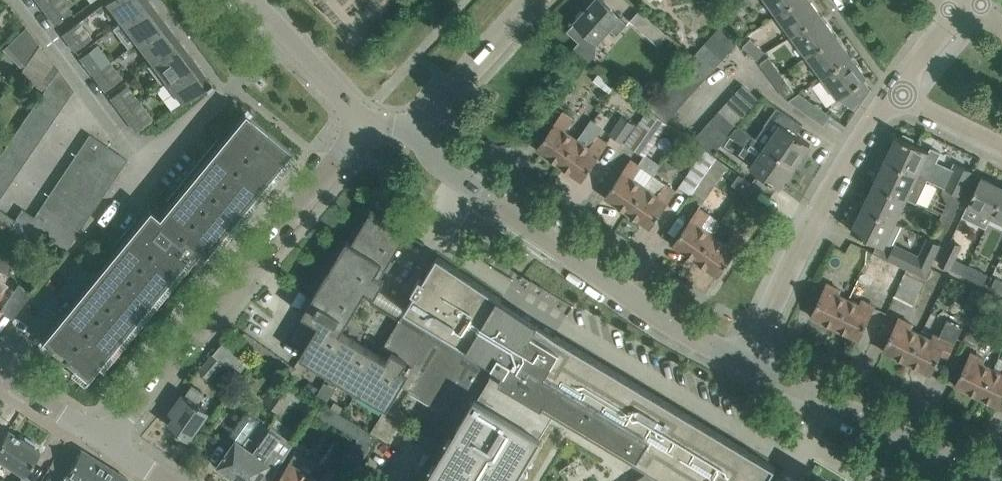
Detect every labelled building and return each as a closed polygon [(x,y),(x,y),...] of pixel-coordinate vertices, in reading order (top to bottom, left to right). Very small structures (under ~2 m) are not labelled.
[(55,24),(72,11),(63,0),(52,0),(42,8),(55,24)] [(149,1),(148,0),(111,0),(107,3),(121,22),(149,1)] [(596,42),(610,27),(618,34),(627,24),(601,0),(595,0),(567,31),(578,41),(574,46),(594,64),(596,42)] [(794,0),(767,0),(776,13),(794,0)] [(821,13),(812,0),(794,0),(776,13),(792,34),(821,13)] [(136,42),(164,21),(149,1),(121,22),(136,42)] [(640,9),(630,20),(657,44),(667,33),(640,9)] [(807,55),(837,34),(821,13),(792,34),(807,55)] [(62,34),(75,51),(92,38),(79,21),(62,34)] [(152,62),(179,41),(164,21),(136,42),(152,62)] [(729,51),(738,41),(739,41),(721,25),(712,35),(729,51)] [(16,35),(6,45),(25,66),(41,46),(26,26),(16,35)] [(823,77),(852,55),(837,34),(807,55),(823,77)] [(722,59),(729,51),(712,35),(705,43),(722,59)] [(743,45),(758,60),(766,51),(751,37),(743,45)] [(167,82),(194,61),(179,41),(152,62),(167,82)] [(714,68),(722,59),(705,43),(697,52),(714,68)] [(93,75),(110,62),(97,45),(80,58),(93,75)] [(25,66),(24,68),(29,72),(48,85),(59,69),(41,46),(25,66)] [(706,77),(714,68),(697,52),(688,61),(706,77)] [(852,55),(823,77),(838,98),(852,88),(856,90),(865,83),(864,79),(868,76),(852,55)] [(773,80),(782,73),(769,56),(760,63),(773,80)] [(206,85),(211,81),(210,79),(209,80),(194,61),(167,82),(182,102),(205,84),(206,85)] [(698,86),(706,77),(688,61),(680,70),(698,86)] [(93,75),(105,91),(123,78),(110,62),(93,75)] [(59,69),(48,85),(67,99),(74,89),(59,69)] [(689,95),(698,86),(680,70),(672,79),(689,95)] [(773,80),(785,98),(795,91),(782,73),(773,80)] [(682,104),(689,95),(672,79),(664,88),(682,104)] [(123,114),(140,101),(128,84),(110,97),(123,114)] [(48,85),(44,91),(41,95),(61,108),(67,99),(48,85)] [(760,101),(759,100),(743,85),(734,94),(751,110),(760,101)] [(674,113),(682,104),(664,88),(656,97),(674,113)] [(831,114),(799,92),(789,100),(824,124),(831,114)] [(744,119),(751,110),(734,94),(727,102),(744,119)] [(61,108),(41,95),(34,105),(54,118),(61,108)] [(666,121),(674,113),(656,97),(648,105),(649,106),(666,121)] [(135,131),(153,118),(140,101),(123,114),(135,131)] [(736,127),(744,119),(727,102),(718,111),(736,127)] [(54,118),(34,105),(28,115),(48,128),(54,118)] [(666,121),(649,106),(647,109),(639,121),(625,142),(646,156),(668,123),(666,121)] [(796,134),(803,124),(781,110),(774,120),(768,129),(763,126),(755,137),(794,164),(809,144),(810,145),(810,144),(796,134)] [(565,131),(573,119),(562,111),(537,148),(560,164),(577,139),(565,131)] [(727,136),(736,127),(718,111),(710,120),(727,136)] [(636,124),(623,114),(609,133),(623,143),(636,124)] [(48,128),(28,115),(21,124),(41,138),(48,128)] [(84,380),(85,380),(98,365),(102,368),(189,263),(200,272),(210,260),(208,258),(295,153),(249,115),(155,229),(149,225),(147,228),(143,225),(45,343),(86,377),(84,380)] [(719,145),(727,136),(710,120),(702,129),(719,145)] [(41,138),(21,124),(14,134),(34,148),(41,138)] [(711,153),(719,145),(702,129),(694,137),(692,139),(711,153)] [(14,134),(8,144),(28,157),(34,148),(14,134)] [(110,148),(90,134),(83,144),(103,158),(110,148)] [(931,146),(929,150),(914,143),(914,138),(904,134),(900,137),(897,135),(885,159),(928,180),(932,170),(933,171),(942,151),(931,146)] [(745,145),(739,154),(750,162),(748,165),(750,166),(762,175),(778,186),(780,187),(781,186),(780,186),(794,164),(755,137),(753,135),(745,145)] [(692,139),(694,137),(693,136),(688,142),(700,153),(677,185),(689,193),(715,156),(711,153),(692,139)] [(560,164),(582,180),(608,144),(597,137),(589,148),(577,139),(560,164)] [(28,157),(8,144),(1,154),(21,167),(28,157)] [(96,168),(103,158),(83,144),(76,154),(96,168)] [(110,148),(103,158),(96,168),(90,178),(83,188),(76,197),(70,207),(63,217),(57,226),(74,238),(127,160),(110,148)] [(1,154),(0,155),(0,167),(15,177),(21,167),(1,154)] [(90,178),(96,168),(76,154),(70,164),(90,178)] [(729,165),(715,156),(689,193),(701,201),(729,165)] [(917,203),(928,180),(885,159),(874,182),(907,198),(917,203)] [(643,167),(642,168),(630,160),(605,196),(628,212),(654,175),(643,167)] [(962,197),(963,196),(974,172),(955,163),(943,187),(944,187),(962,197)] [(83,188),(90,178),(70,164),(63,174),(83,188)] [(0,167),(0,182),(8,187),(15,177),(0,167)] [(739,173),(732,183),(748,194),(755,184),(739,173)] [(76,197),(83,188),(63,174),(56,184),(76,197)] [(676,191),(666,184),(665,183),(654,175),(628,212),(651,228),(676,191)] [(967,204),(992,216),(1001,195),(1001,187),(982,177),(982,176),(981,175),(967,204)] [(8,187),(0,182),(0,196),(1,197),(8,187)] [(896,222),(907,198),(874,182),(863,206),(896,222)] [(70,207),(76,197),(56,184),(50,194),(70,207)] [(951,219),(962,197),(944,187),(942,192),(947,203),(941,215),(951,219)] [(63,217),(70,207),(50,194),(43,204),(63,217)] [(992,216),(1001,221),(1001,195),(992,216)] [(57,226),(63,217),(43,204),(37,213),(57,226)] [(884,246),(896,222),(863,206),(851,230),(884,246)] [(696,259),(719,227),(722,223),(710,214),(699,207),(673,243),(696,259)] [(17,217),(66,250),(72,242),(22,209),(17,217)] [(11,227),(15,220),(0,210),(0,220),(11,227)] [(380,277),(383,272),(406,235),(370,213),(352,242),(348,240),(303,314),(319,324),(300,356),(386,407),(388,408),(402,384),(409,372),(387,359),(341,332),(366,289),(376,295),(381,286),(385,279),(380,277)] [(942,239),(951,219),(941,215),(932,234),(942,239)] [(725,242),(715,235),(720,228),(719,227),(696,259),(719,275),(744,239),(733,231),(725,242)] [(963,244),(962,244),(950,238),(938,264),(950,269),(951,268),(965,275),(970,265),(956,258),(963,244)] [(26,248),(16,240),(0,260),(0,277),(26,248)] [(851,241),(846,252),(866,263),(871,251),(851,241)] [(889,259),(907,268),(926,278),(928,278),(933,267),(929,266),(931,262),(899,247),(898,246),(897,246),(896,247),(895,248),(895,249),(894,249),(889,259)] [(907,268),(889,259),(871,251),(866,263),(861,272),(858,279),(894,297),(895,296),(907,268)] [(387,359),(409,372),(402,384),(409,389),(409,390),(440,409),(441,408),(462,420),(490,373),(555,411),(649,467),(646,473),(634,480),(767,480),(776,466),(555,334),(554,336),(499,303),(501,300),(502,298),(438,255),(424,278),(420,276),(412,290),(416,292),(384,346),(392,351),(387,359)] [(970,265),(965,275),(983,284),(988,274),(970,265)] [(913,304),(926,278),(907,268),(895,296),(913,304)] [(996,277),(991,288),(1001,293),(1001,280),(996,277)] [(835,327),(849,299),(839,294),(841,289),(826,282),(811,315),(835,327)] [(15,315),(32,293),(19,283),(3,306),(15,315)] [(958,306),(954,316),(958,317),(971,323),(985,294),(985,292),(973,286),(964,304),(962,308),(958,306)] [(835,327),(860,339),(875,306),(862,299),(859,304),(849,299),(835,327)] [(907,362),(921,333),(911,328),(913,324),(899,317),(883,350),(907,362)] [(921,333),(907,362),(932,373),(942,353),(949,356),(963,326),(948,319),(939,336),(933,334),(931,338),(921,333)] [(980,335),(972,331),(968,329),(963,340),(975,346),(980,335)] [(245,332),(238,342),(288,377),(295,367),(245,332)] [(200,369),(209,378),(227,357),(241,370),(252,357),(227,337),(200,369)] [(979,396),(993,369),(982,363),(984,359),(971,352),(955,385),(979,396)] [(1001,407),(1001,373),(993,369),(979,396),(1001,407)] [(517,477),(512,474),(519,462),(526,467),(528,464),(524,461),(531,450),(533,451),(535,448),(533,447),(539,437),(540,438),(542,435),(541,434),(547,423),(555,411),(490,373),(462,420),(448,438),(456,443),(449,454),(443,451),(435,465),(433,464),(432,465),(439,470),(433,480),(515,480),(517,477)] [(282,413),(295,394),(298,391),(279,377),(263,399),(282,413)] [(197,401),(203,392),(192,384),(186,394),(184,393),(170,412),(175,416),(168,425),(189,439),(209,410),(197,401)] [(344,429),(350,418),(324,402),(318,412),(344,429)] [(350,418),(344,429),(370,445),(376,435),(350,418)] [(235,478),(270,428),(259,420),(243,442),(237,438),(218,466),(235,478)] [(273,447),(282,434),(272,426),(270,428),(235,478),(239,480),(271,480),(277,470),(295,443),(294,442),(286,455),(273,447)] [(25,475),(31,467),(30,466),(40,450),(36,448),(38,444),(25,436),(23,439),(8,430),(0,441),(0,465),(3,461),(25,475)] [(311,475),(300,469),(309,455),(298,448),(278,480),(307,480),(311,475)] [(62,480),(99,480),(108,466),(82,450),(62,480)] [(99,480),(128,480),(129,479),(108,466),(99,480)] [(341,474),(329,467),(321,480),(337,480),(341,474)]
